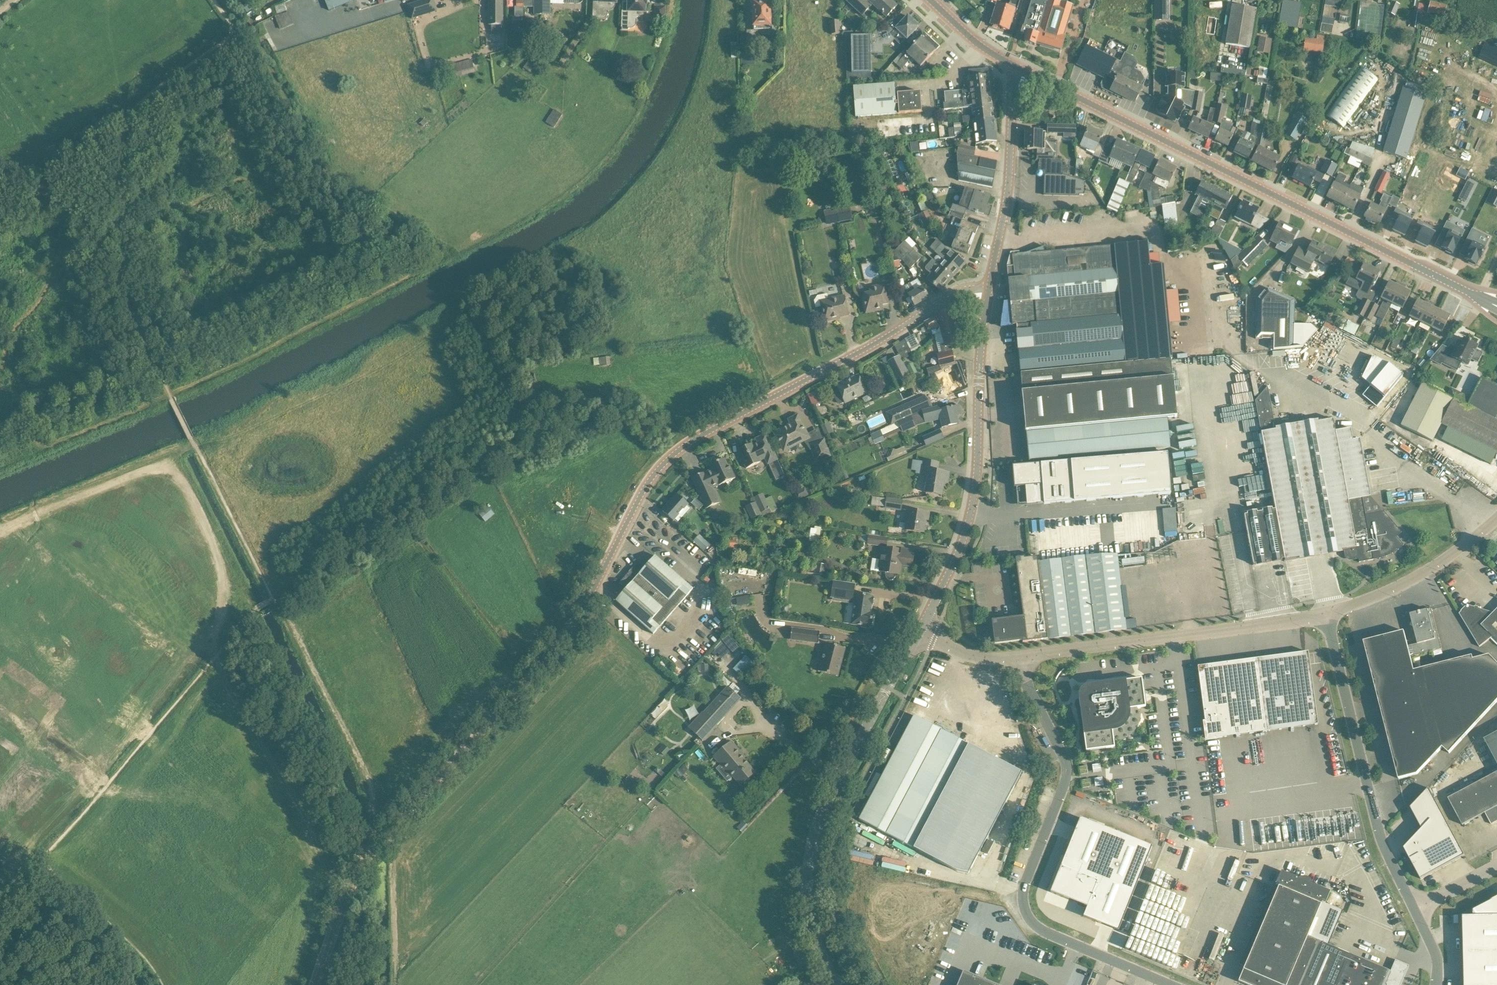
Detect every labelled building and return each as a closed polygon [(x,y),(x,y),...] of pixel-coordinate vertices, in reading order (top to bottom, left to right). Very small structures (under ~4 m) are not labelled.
[(330,10),(355,0),(325,0),(330,10)] [(434,0),(423,0),(407,5),(412,19),(438,11),(434,0)] [(492,35),(501,35),(501,25),(503,25),(503,0),(492,0),(492,35)] [(524,2),(525,2),(534,2),(534,5),(534,15),(542,15),(542,0),(524,0),(524,2)] [(542,15),(550,14),(550,0),(542,0),(542,15)] [(592,19),(602,19),(603,19),(604,19),(605,18),(606,18),(607,17),(607,16),(608,15),(608,14),(608,10),(606,10),(606,6),(608,6),(608,2),(616,3),(616,0),(593,0),(592,19)] [(629,3),(622,3),(621,28),(632,28),(634,28),(635,26),(636,24),(637,11),(645,12),(645,5),(647,5),(647,0),(629,0),(629,3)] [(851,5),(855,9),(858,11),(862,15),(871,5),(885,18),(890,13),(897,6),(891,0),(846,0),(851,5)] [(1020,2),(1020,0),(1011,0),(1008,8),(997,5),(991,25),(1008,30),(1014,10),(1017,11),(1020,2)] [(1047,2),(1039,0),(1032,0),(1024,28),(1023,27),(1021,34),(1027,36),(1025,42),(1035,45),(1036,42),(1061,50),(1065,37),(1064,37),(1068,23),(1072,12),(1071,12),(1073,6),(1054,0),(1048,0),(1047,2)] [(1170,0),(1155,0),(1154,17),(1169,17),(1170,0)] [(1392,1),(1387,12),(1395,16),(1400,5),(1392,1)] [(1428,12),(1445,16),(1448,5),(1431,1),(1428,12)] [(769,35),(774,31),(774,28),(770,25),(770,2),(754,3),(754,8),(753,8),(754,20),(754,30),(747,30),(747,46),(755,46),(754,35),(769,35)] [(257,23),(274,17),(270,3),(252,9),(257,23)] [(1232,4),(1225,44),(1250,48),(1257,9),(1232,4)] [(655,21),(665,21),(666,7),(655,7),(655,21)] [(1418,29),(1421,15),(1421,13),(1415,11),(1412,28),(1418,29)] [(289,12),(282,14),(282,13),(275,16),(280,29),(294,24),(289,12)] [(889,45),(895,40),(896,41),(900,46),(919,26),(908,16),(897,27),(893,23),(886,30),(856,31),(856,30),(845,31),(848,80),(871,79),(870,45),(889,45)] [(839,21),(831,21),(832,35),(840,34),(839,21)] [(1333,26),(1322,24),(1320,32),(1332,34),(1333,26)] [(912,65),(915,61),(921,67),(940,47),(926,34),(907,54),(904,51),(894,62),(902,69),(909,62),(912,65)] [(1304,51),(1323,54),(1325,37),(1317,36),(1317,39),(1305,37),(1304,51)] [(1257,51),(1270,54),(1273,39),(1260,37),(1257,51)] [(1135,102),(1140,93),(1143,87),(1142,87),(1146,80),(1141,72),(1117,60),(1117,59),(1098,50),(1101,44),(1090,39),(1082,56),(1077,65),(1106,79),(1103,85),(1103,87),(1120,96),(1121,95),(1135,102)] [(1496,66),(1496,47),(1486,42),(1481,53),(1495,60),(1493,64),(1496,66)] [(1379,46),(1374,43),(1371,49),(1375,52),(1379,46)] [(475,71),(474,66),(480,64),(478,58),(449,66),(452,78),(475,71)] [(1343,127),(1378,79),(1362,67),(1328,116),(1343,127)] [(1184,86),(1184,74),(1167,74),(1167,86),(1169,86),(1169,97),(1167,96),(1166,99),(1163,98),(1157,110),(1160,111),(1158,114),(1174,121),(1176,119),(1178,120),(1184,108),(1182,107),(1183,104),(1192,108),(1194,91),(1181,89),(1181,86),(1184,86)] [(943,103),(944,109),(992,104),(989,75),(969,77),(969,82),(964,83),(965,90),(962,90),(962,91),(944,92),(945,103),(943,103)] [(897,94),(895,94),(894,83),(853,86),(856,117),(922,112),(920,92),(897,94)] [(1406,159),(1409,149),(1426,94),(1403,87),(1386,142),(1383,152),(1406,159)] [(1199,111),(1203,93),(1194,91),(1192,108),(1191,110),(1199,111)] [(1250,110),(1253,96),(1242,94),(1240,108),(1250,110)] [(963,123),(974,122),(994,120),(992,104),(972,107),(973,115),(962,117),(963,123)] [(1218,104),(1217,109),(1214,122),(1221,124),(1225,106),(1218,104)] [(1214,122),(1217,109),(1211,108),(1207,124),(1204,123),(1194,118),(1189,129),(1208,137),(1213,126),(1214,122)] [(555,128),(563,115),(553,109),(545,122),(555,128)] [(1297,113),(1285,134),(1296,141),(1299,136),(1301,132),(1308,120),(1297,114),(1297,113)] [(985,130),(995,129),(994,120),(974,122),(976,134),(976,135),(985,134),(985,130)] [(950,138),(956,137),(962,136),(961,123),(955,124),(955,131),(949,132),(950,138)] [(1269,126),(1266,126),(1260,124),(1257,137),(1255,145),(1252,152),(1256,154),(1252,161),(1273,172),(1280,158),(1264,150),(1269,126)] [(1075,126),(1048,125),(1047,132),(1075,133),(1075,126)] [(1228,146),(1232,137),(1233,135),(1232,135),(1235,129),(1230,126),(1227,133),(1220,130),(1215,140),(1228,146)] [(1104,146),(1099,144),(1103,134),(1088,128),(1084,139),(1085,139),(1082,145),(1076,145),(1076,159),(1076,164),(1075,176),(1078,177),(1079,164),(1081,164),(1081,159),(1084,159),(1084,150),(1088,152),(1089,150),(1093,152),(1092,155),(1099,158),(1104,146)] [(987,143),(997,142),(995,129),(985,130),(985,134),(976,135),(976,134),(967,135),(968,143),(977,142),(977,145),(987,143)] [(1308,133),(1308,136),(1310,139),(1314,139),(1316,137),(1317,133),(1314,131),(1311,130),(1308,133)] [(1048,138),(1045,138),(1046,132),(1025,131),(1025,149),(1027,149),(1027,150),(1029,150),(1029,149),(1035,149),(1035,161),(1039,161),(1039,162),(1038,162),(1038,172),(1042,175),(1045,175),(1045,195),(1080,194),(1080,193),(1085,193),(1085,182),(1078,179),(1078,177),(1075,176),(1075,178),(1067,176),(1068,171),(1067,165),(1063,166),(1063,159),(1058,159),(1058,140),(1048,140),(1048,138)] [(1255,145),(1257,137),(1244,131),(1238,143),(1234,152),(1248,159),(1252,152),(1255,145)] [(1099,158),(1098,161),(1107,164),(1109,159),(1131,168),(1135,159),(1139,150),(1117,140),(1113,149),(1112,152),(1110,151),(1112,148),(1106,145),(1105,146),(1104,146),(1099,158)] [(976,148),(960,145),(958,153),(974,156),(976,148)] [(1362,162),(1365,156),(1360,153),(1362,149),(1355,146),(1353,151),(1349,149),(1346,155),(1362,162)] [(1137,160),(1131,172),(1136,175),(1139,169),(1144,172),(1145,175),(1139,187),(1145,190),(1147,191),(1149,208),(1154,207),(1154,206),(1150,181),(1152,176),(1146,173),(1146,171),(1147,171),(1149,168),(1150,166),(1154,157),(1141,151),(1137,160)] [(982,158),(972,156),(957,153),(959,181),(982,186),(992,188),(995,171),(980,168),(982,158)] [(1294,165),(1298,157),(1293,154),(1289,162),(1294,165)] [(1362,162),(1362,163),(1369,167),(1373,159),(1365,156),(1362,162)] [(1152,176),(1150,181),(1154,206),(1154,207),(1162,206),(1166,204),(1165,198),(1160,199),(1158,185),(1163,187),(1167,189),(1170,182),(1172,177),(1177,168),(1160,160),(1155,169),(1153,174),(1152,176)] [(1332,177),(1338,166),(1327,160),(1321,171),(1332,177)] [(1321,183),(1324,176),(1307,167),(1306,169),(1298,165),(1292,178),(1310,187),(1314,180),(1321,183)] [(1460,168),(1456,176),(1465,180),(1469,173),(1460,168)] [(1383,171),(1379,181),(1386,184),(1390,174),(1383,171)] [(1341,204),(1348,191),(1340,187),(1345,177),(1339,174),(1327,197),(1341,204)] [(1130,183),(1125,181),(1119,179),(1107,208),(1117,212),(1130,183)] [(1211,202),(1217,188),(1202,181),(1195,194),(1202,198),(1198,208),(1205,212),(1210,202),(1211,202)] [(1363,189),(1354,184),(1351,183),(1348,191),(1341,204),(1353,210),(1360,197),(1359,196),(1363,189)] [(1466,184),(1462,191),(1469,194),(1472,187),(1466,184)] [(953,204),(950,210),(964,215),(967,208),(969,209),(975,212),(977,213),(978,212),(983,214),(986,205),(987,205),(988,201),(988,200),(989,195),(981,192),(981,193),(975,191),(966,188),(960,206),(953,204)] [(1218,220),(1224,208),(1226,209),(1232,196),(1217,188),(1211,202),(1215,204),(1209,216),(1218,220)] [(1493,188),(1486,204),(1496,210),(1496,190),(1493,188)] [(926,201),(934,198),(930,190),(923,193),(926,201)] [(1392,198),(1389,197),(1384,194),(1381,201),(1382,201),(1378,208),(1371,205),(1365,217),(1379,224),(1385,212),(1384,212),(1388,205),(1389,205),(1392,198)] [(1249,204),(1245,202),(1244,201),(1242,203),(1241,203),(1238,209),(1239,210),(1235,218),(1250,225),(1251,223),(1260,228),(1268,221),(1255,215),(1258,209),(1252,206),(1253,205),(1250,204),(1249,204)] [(1166,204),(1162,206),(1165,222),(1177,220),(1174,203),(1166,204)] [(836,209),(839,222),(852,220),(849,206),(836,209)] [(826,225),(839,222),(836,209),(824,211),(826,225)] [(1395,209),(1391,219),(1397,222),(1393,230),(1404,236),(1413,218),(1395,209)] [(919,215),(925,226),(933,222),(928,210),(919,215)] [(962,221),(964,215),(950,210),(949,216),(953,217),(951,225),(960,229),(955,241),(954,240),(951,248),(968,254),(971,247),(968,246),(971,240),(973,234),(975,235),(978,227),(962,221)] [(1218,220),(1210,235),(1218,239),(1226,223),(1218,220)] [(1418,220),(1414,230),(1420,233),(1416,242),(1427,248),(1436,229),(1418,220)] [(1289,248),(1293,240),(1298,231),(1280,222),(1271,240),(1278,244),(1279,243),(1289,248)] [(1446,222),(1439,236),(1446,239),(1441,248),(1446,250),(1446,251),(1450,254),(1451,253),(1453,253),(1464,231),(1446,222)] [(1472,229),(1464,244),(1470,248),(1465,257),(1465,259),(1469,261),(1468,263),(1474,265),(1474,264),(1476,265),(1481,254),(1482,255),(1482,253),(1486,245),(1478,241),(1481,234),(1472,229)] [(1237,256),(1247,266),(1267,245),(1258,236),(1237,256)] [(909,254),(917,262),(922,257),(905,241),(896,250),(895,249),(891,250),(893,261),(902,260),(909,254)] [(1324,247),(1313,241),(1307,252),(1299,248),(1291,263),(1308,272),(1315,259),(1329,267),(1332,261),(1339,265),(1343,259),(1335,255),(1337,251),(1325,245),(1324,247)] [(1010,254),(1007,265),(1007,267),(1009,285),(1010,296),(1165,281),(1163,264),(1150,265),(1148,242),(1037,252),(1037,249),(1028,252),(1027,253),(1026,253),(1025,253),(1024,253),(1023,253),(1019,254),(1019,251),(1018,251),(1011,252),(1010,254)] [(965,262),(957,256),(952,251),(951,252),(942,244),(935,252),(944,259),(939,265),(953,277),(965,262)] [(910,269),(917,262),(909,254),(902,260),(910,269)] [(941,291),(953,277),(939,265),(927,279),(941,291)] [(1364,265),(1357,279),(1364,282),(1360,290),(1368,294),(1379,272),(1364,265)] [(1001,324),(1001,327),(1002,327),(1002,326),(1016,325),(1021,373),(1038,372),(1162,360),(1171,359),(1167,309),(1165,281),(1010,296),(1010,297),(1010,299),(1010,300),(1011,302),(1005,303),(1004,303),(1003,315),(1002,315),(1001,321),(1002,321),(1001,324)] [(1391,303),(1401,283),(1397,281),(1395,284),(1389,281),(1381,298),(1388,302),(1387,304),(1383,302),(1376,316),(1383,320),(1391,303)] [(1402,309),(1406,301),(1411,292),(1404,289),(1406,285),(1401,283),(1391,303),(1402,309)] [(889,303),(888,293),(885,284),(869,288),(870,293),(862,295),(866,313),(883,309),(882,305),(889,303)] [(929,297),(923,289),(923,287),(915,292),(910,284),(904,287),(909,295),(915,305),(929,297)] [(1257,300),(1256,338),(1274,339),(1274,350),(1294,348),(1302,347),(1317,330),(1311,325),(1294,324),(1295,299),(1267,287),(1257,300)] [(834,318),(848,315),(844,296),(829,300),(827,294),(817,296),(814,301),(816,308),(822,306),(823,312),(825,321),(834,319),(834,318)] [(1363,299),(1356,314),(1364,317),(1371,302),(1363,299)] [(1420,322),(1430,302),(1425,299),(1424,303),(1417,300),(1409,316),(1420,322)] [(1371,302),(1364,317),(1372,321),(1379,306),(1371,302)] [(1431,327),(1439,310),(1433,307),(1434,304),(1430,302),(1420,322),(1431,327)] [(1243,316),(1244,304),(1232,303),(1231,315),(1243,316)] [(941,332),(958,328),(953,309),(936,313),(937,316),(924,322),(928,329),(940,327),(941,332)] [(1447,321),(1451,323),(1453,317),(1439,310),(1431,327),(1442,332),(1447,321)] [(1396,330),(1403,315),(1398,313),(1391,328),(1396,330)] [(1341,324),(1339,328),(1355,336),(1360,326),(1352,322),(1344,318),(1342,321),(1341,324)] [(951,345),(962,342),(958,328),(941,332),(941,333),(936,335),(940,353),(937,354),(940,365),(927,369),(929,376),(941,370),(940,367),(955,364),(951,345)] [(1475,349),(1477,345),(1464,338),(1462,343),(1459,341),(1455,347),(1450,345),(1448,349),(1442,345),(1430,360),(1441,365),(1442,363),(1457,370),(1461,362),(1467,365),(1470,358),(1477,362),(1482,353),(1475,349)] [(913,354),(910,347),(905,339),(894,346),(899,356),(903,360),(913,354)] [(910,347),(913,354),(914,357),(922,348),(918,342),(910,347)] [(911,376),(903,360),(899,356),(887,362),(898,382),(901,381),(903,384),(911,380),(909,376),(911,376)] [(610,357),(600,357),(600,365),(611,364),(610,357)] [(1038,372),(1021,373),(1029,461),(1039,460),(1169,448),(1166,418),(1176,417),(1171,359),(1162,360),(1038,372)] [(1389,363),(1371,386),(1385,397),(1403,375),(1389,363)] [(965,390),(961,378),(956,365),(930,376),(921,380),(924,387),(933,383),(934,386),(936,386),(939,395),(945,393),(946,396),(952,394),(952,395),(965,390)] [(867,394),(858,376),(858,374),(837,385),(840,391),(835,393),(835,397),(837,403),(841,404),(844,402),(845,404),(867,394)] [(1481,378),(1467,405),(1447,395),(1421,383),(1401,426),(1433,441),(1441,424),(1496,452),(1496,420),(1495,419),(1496,415),(1496,386),(1481,378)] [(1360,439),(1353,440),(1351,428),(1336,431),(1333,418),(1275,429),(1267,386),(1255,401),(1275,509),(1244,515),(1253,565),(1284,559),(1284,561),(1346,550),(1347,556),(1350,558),(1358,557),(1359,562),(1373,560),(1373,558),(1379,557),(1379,559),(1380,558),(1380,557),(1386,555),(1386,557),(1387,556),(1386,555),(1392,553),(1392,554),(1393,553),(1392,552),(1397,549),(1398,550),(1398,549),(1402,545),(1403,546),(1404,545),(1396,536),(1400,532),(1401,533),(1402,532),(1384,511),(1365,514),(1362,498),(1370,496),(1360,439)] [(808,395),(813,408),(821,405),(816,392),(808,395)] [(910,403),(915,413),(929,407),(925,396),(910,403)] [(908,405),(896,411),(899,419),(912,413),(908,405)] [(943,427),(948,426),(958,423),(956,415),(961,414),(959,405),(952,407),(952,406),(951,407),(951,408),(940,410),(939,407),(922,411),(925,419),(925,421),(931,419),(931,422),(941,420),(943,427)] [(809,438),(802,425),(798,416),(789,420),(792,424),(775,433),(781,444),(783,443),(786,450),(809,438)] [(911,416),(871,435),(876,445),(885,440),(884,439),(902,430),(903,433),(916,427),(911,416)] [(922,438),(926,445),(943,438),(940,430),(922,438)] [(778,459),(770,443),(766,434),(756,439),(758,443),(753,446),(752,444),(738,450),(747,468),(761,462),(760,461),(765,459),(768,464),(778,459)] [(823,439),(810,445),(817,460),(829,455),(823,439)] [(890,457),(887,458),(888,462),(908,453),(904,446),(896,450),(893,449),(892,451),(892,452),(890,457)] [(1018,506),(1171,494),(1167,453),(1012,466),(1014,487),(1016,487),(1018,506)] [(735,478),(734,474),(730,465),(728,466),(725,459),(710,465),(712,469),(692,478),(706,509),(719,503),(712,486),(723,481),(724,483),(735,478)] [(938,463),(928,461),(924,460),(923,461),(922,469),(921,475),(927,476),(925,492),(942,495),(944,482),(947,482),(948,473),(937,471),(938,463)] [(759,510),(760,513),(770,508),(763,493),(753,498),(759,510)] [(688,504),(684,501),(677,494),(663,510),(674,520),(688,504)] [(901,509),(901,501),(886,498),(885,507),(901,509)] [(486,521),(494,514),(488,507),(480,514),(486,521)] [(1164,531),(1178,530),(1177,507),(1163,508),(1164,531)] [(761,515),(760,513),(759,510),(750,514),(752,519),(761,515)] [(929,513),(919,512),(908,510),(905,530),(923,533),(925,520),(928,520),(929,513)] [(815,526),(813,541),(819,542),(821,531),(822,532),(823,529),(821,529),(821,527),(815,526)] [(869,543),(886,546),(887,539),(870,536),(869,543)] [(738,548),(738,538),(733,537),(733,540),(729,540),(729,548),(738,548)] [(700,546),(705,550),(709,545),(704,541),(700,546)] [(914,550),(902,549),(901,555),(897,555),(898,550),(882,548),(879,567),(885,568),(884,573),(900,575),(902,565),(912,567),(914,550)] [(1127,629),(1125,619),(1117,554),(1085,556),(1038,562),(1037,557),(1025,559),(1025,557),(1016,558),(1018,575),(1024,617),(1020,617),(1020,619),(1014,620),(1013,618),(996,620),(993,628),(996,629),(997,634),(994,636),(999,643),(1016,641),(1016,639),(1022,638),(1023,642),(1040,640),(1040,641),(1041,641),(1041,640),(1047,639),(1047,640),(1047,639),(1127,629)] [(685,582),(663,562),(655,556),(645,568),(638,562),(620,583),(627,589),(616,601),(655,635),(694,589),(685,582)] [(853,594),(855,583),(834,581),(831,598),(855,601),(856,594),(853,594)] [(855,601),(852,624),(862,625),(862,627),(869,628),(869,626),(871,626),(873,613),(870,613),(872,596),(856,594),(855,601)] [(735,605),(751,604),(751,596),(735,597),(735,605)] [(1460,613),(1480,647),(1491,638),(1496,645),(1496,610),(1494,613),(1481,609),(1481,607),(1475,605),(1475,607),(1468,605),(1460,613)] [(1434,618),(1432,608),(1410,614),(1413,622),(1411,626),(1414,628),(1418,643),(1408,646),(1405,631),(1365,641),(1399,778),(1418,774),(1443,747),(1450,753),(1496,702),(1496,662),(1490,655),(1474,659),(1473,656),(1415,670),(1411,656),(1442,649),(1434,618)] [(818,643),(820,632),(792,628),(791,640),(818,643)] [(729,634),(718,643),(728,655),(739,646),(729,634)] [(845,648),(835,646),(827,643),(819,671),(838,676),(845,648)] [(1207,739),(1266,731),(1318,724),(1308,652),(1198,667),(1207,739)] [(746,655),(734,668),(742,675),(754,662),(746,655)] [(1141,712),(1140,707),(1146,707),(1142,678),(1089,685),(1090,691),(1089,691),(1085,696),(1085,698),(1079,699),(1086,751),(1115,747),(1114,742),(1117,741),(1121,741),(1126,738),(1130,736),(1133,733),(1137,729),(1139,725),(1140,721),(1141,716),(1141,712)] [(740,698),(733,691),(728,687),(704,714),(703,713),(690,728),(703,740),(717,725),(716,725),(740,698)] [(684,708),(691,700),(683,693),(676,701),(684,708)] [(656,717),(670,704),(666,699),(651,712),(656,717)] [(695,705),(685,709),(690,719),(699,715),(695,705)] [(877,786),(860,819),(911,847),(929,813),(951,772),(957,775),(960,769),(954,767),(966,743),(923,720),(914,715),(877,786)] [(977,845),(994,851),(1003,854),(1032,772),(1031,772),(1016,725),(989,733),(997,755),(1001,768),(1004,769),(994,798),(987,796),(978,821),(985,823),(977,845)] [(1485,739),(1496,762),(1496,733),(1485,739)] [(732,742),(715,757),(721,764),(716,769),(727,781),(733,776),(741,785),(755,772),(740,755),(741,754),(732,742)] [(663,744),(658,749),(665,755),(670,750),(663,744)] [(688,770),(683,765),(679,770),(684,774),(688,770)] [(1448,798),(1463,825),(1486,813),(1492,824),(1496,821),(1496,772),(1448,798)] [(1423,829),(1405,848),(1421,879),(1465,855),(1430,788),(1411,807),(1423,829)] [(1065,856),(1050,892),(1087,907),(1083,916),(1119,930),(1152,846),(1080,817),(1065,855),(1065,856)] [(1238,981),(1239,982),(1244,984),(1247,984),(1399,984),(1407,966),(1397,962),(1398,961),(1395,959),(1390,972),(1327,945),(1342,910),(1325,903),(1330,891),(1313,884),(1310,883),(1308,883),(1302,881),(1302,879),(1298,878),(1281,871),(1277,880),(1276,883),(1279,884),(1277,889),(1244,967),(1238,981)] [(1462,916),(1463,984),(1496,984),(1496,897),(1472,910),(1472,916),(1462,916)] [(963,971),(957,984),(998,984),(963,971)]
